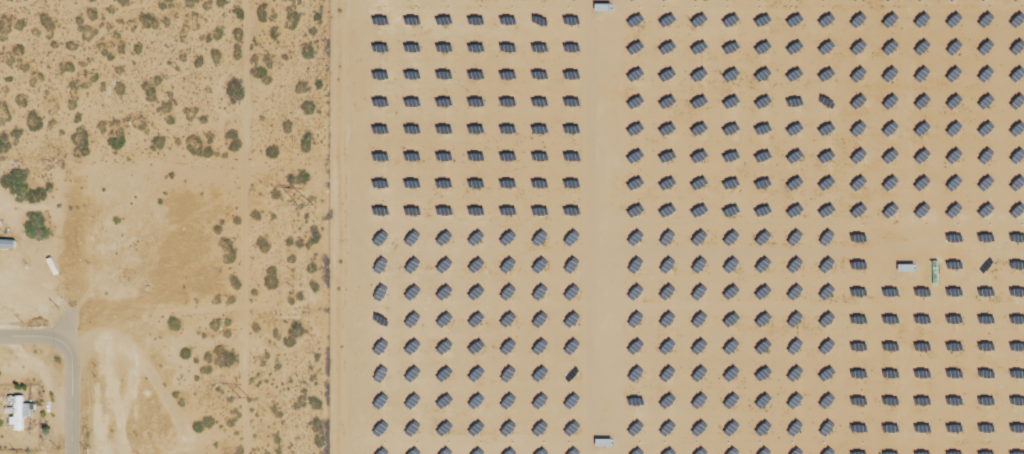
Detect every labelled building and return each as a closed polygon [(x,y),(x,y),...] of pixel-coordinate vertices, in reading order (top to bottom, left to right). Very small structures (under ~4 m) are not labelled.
[(0,239),(0,248),(14,248),(14,239),(0,239)] [(14,396),(14,431),(26,431),(26,405),(25,405),(25,396),(14,396)]
